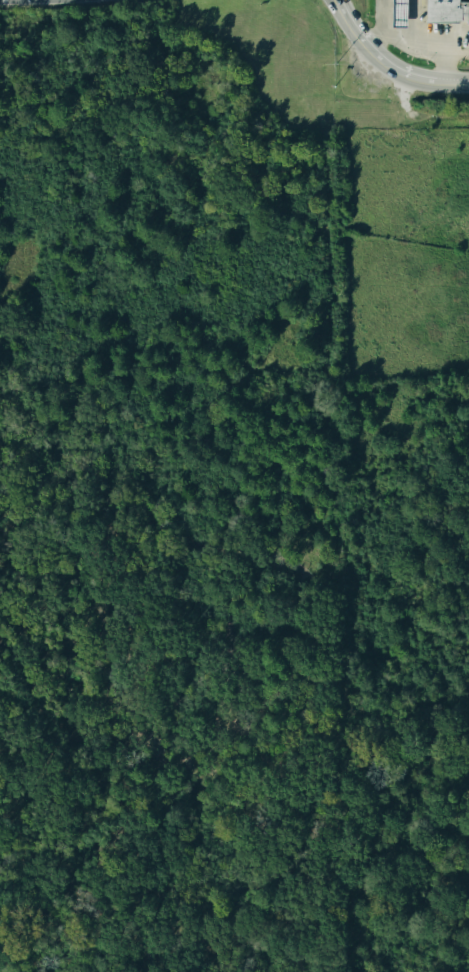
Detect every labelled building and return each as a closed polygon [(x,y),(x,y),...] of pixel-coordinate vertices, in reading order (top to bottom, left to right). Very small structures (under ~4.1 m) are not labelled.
[(428,21),(427,0),(460,0),(460,1),(468,1),(468,21),(428,21)]
